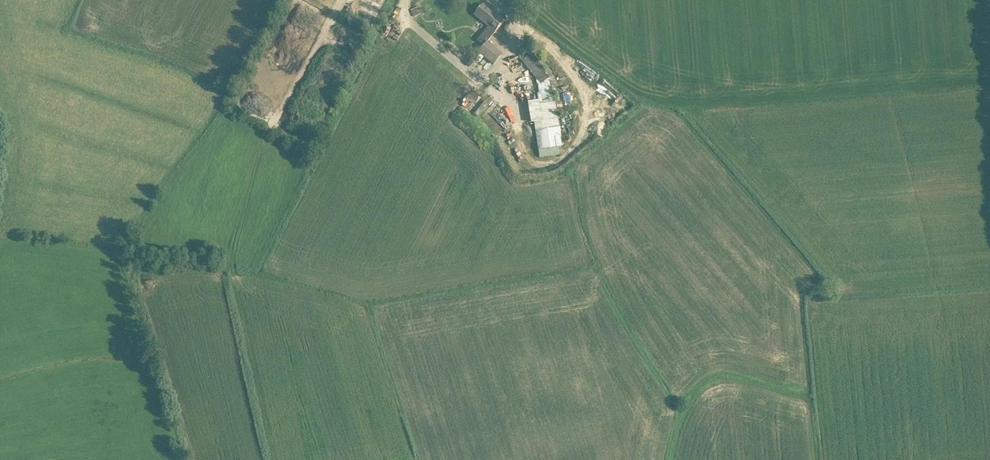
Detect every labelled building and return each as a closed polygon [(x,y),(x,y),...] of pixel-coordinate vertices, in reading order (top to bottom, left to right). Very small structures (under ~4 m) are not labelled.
[(483,5),(476,13),(474,15),(489,27),(476,41),(483,47),(479,53),(493,65),(502,55),(487,43),(503,22),(483,5)] [(490,67),(482,58),(480,60),(474,53),(465,61),(473,69),(478,65),(484,72),(490,67)] [(530,55),(522,62),(536,78),(540,94),(537,95),(538,101),(542,122),(534,124),(538,151),(559,148),(562,147),(555,103),(554,103),(554,97),(550,83),(549,78),(530,55)] [(494,87),(499,91),(513,73),(509,69),(494,87)]
